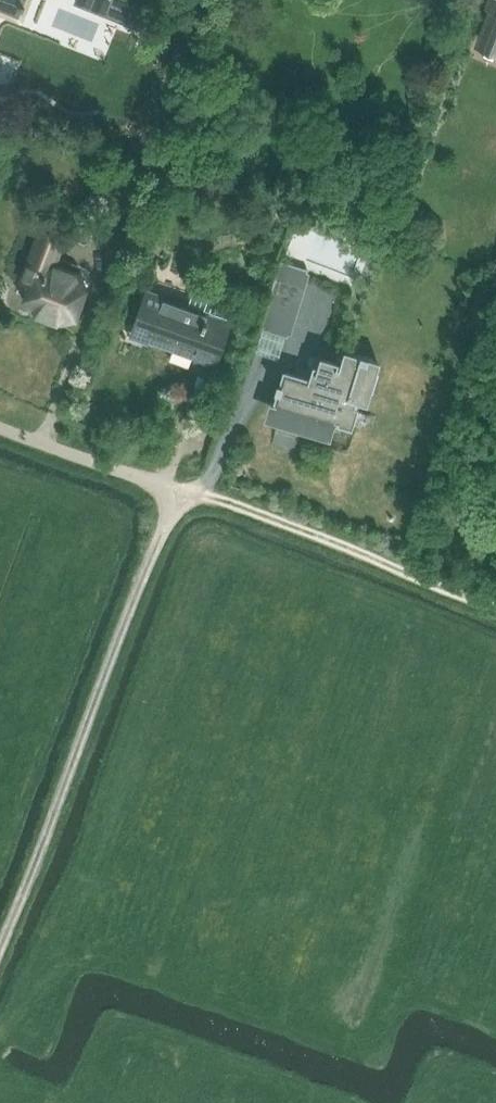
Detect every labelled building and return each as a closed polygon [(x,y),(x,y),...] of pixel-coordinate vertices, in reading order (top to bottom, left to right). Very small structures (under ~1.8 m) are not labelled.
[(488,7),(476,47),(486,50),(495,53),(495,0),(490,0),(488,7)] [(121,162),(133,167),(138,154),(125,150),(121,162)] [(75,321),(86,289),(80,276),(54,266),(65,236),(42,228),(22,282),(32,285),(26,302),(32,311),(63,324),(75,321)] [(260,329),(288,337),(289,334),(291,335),(309,273),(306,272),(307,268),(280,260),(260,329)] [(135,327),(132,336),(148,342),(149,339),(173,347),(172,351),(169,360),(188,367),(213,375),(224,342),(231,322),(210,315),(214,302),(193,294),(189,308),(147,293),(140,313),(135,327)] [(274,400),(272,407),(319,421),(316,432),(330,437),(335,422),(352,427),(359,406),(355,404),(356,399),(366,402),(368,402),(382,359),(345,348),(339,366),(337,366),(339,359),(322,353),(319,364),(315,362),(311,376),(289,369),(287,374),(283,373),(274,400)] [(462,457),(458,471),(472,475),(476,462),(462,457)]
